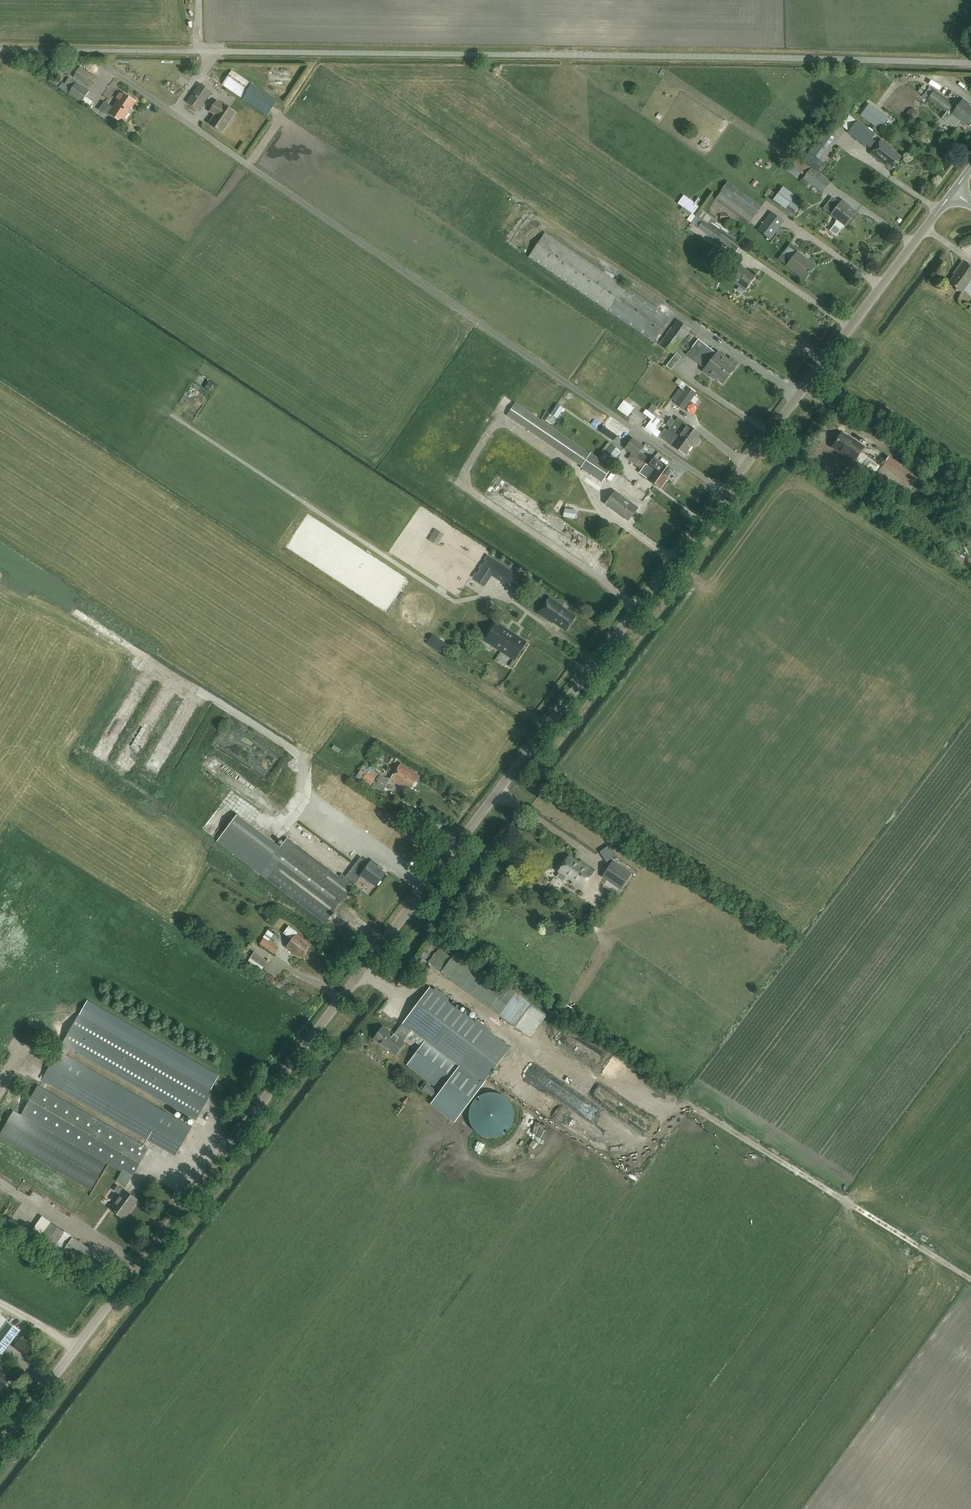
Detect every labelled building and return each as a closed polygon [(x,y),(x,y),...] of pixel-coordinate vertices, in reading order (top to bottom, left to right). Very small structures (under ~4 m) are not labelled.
[(91,74),(80,67),(74,76),(85,83),(91,74)] [(283,67),(282,79),(297,79),(297,67),(283,67)] [(252,85),(232,70),(223,82),(243,97),(252,85)] [(76,83),(68,78),(65,84),(63,83),(59,88),(69,94),(76,83)] [(883,78),(877,85),(888,95),(894,88),(883,78)] [(89,92),(77,83),(69,94),(82,103),(89,92)] [(211,93),(199,85),(187,103),(199,111),(211,93)] [(928,87),(923,95),(928,98),(926,100),(946,114),(948,112),(968,126),(970,121),(970,107),(962,100),(957,107),(934,90),(933,91),(928,87)] [(122,95),(119,93),(116,98),(119,100),(113,109),(105,103),(100,111),(108,117),(109,115),(121,123),(136,102),(123,93),(122,95)] [(222,107),(216,103),(210,112),(216,116),(210,125),(221,133),(234,115),(222,106),(222,107)] [(855,121),(848,116),(839,127),(865,148),(866,146),(873,151),(871,154),(885,165),(887,165),(891,169),(901,157),(892,150),(892,149),(882,141),(878,145),(871,140),(875,135),(856,121),(855,121)] [(823,131),(801,161),(817,173),(823,164),(817,160),(833,139),(823,131)] [(817,173),(801,161),(800,162),(795,158),(789,166),(804,177),(802,179),(821,194),(829,183),(817,173)] [(762,207),(728,181),(720,191),(721,192),(716,199),(750,224),(762,207)] [(779,194),(776,201),(789,208),(792,201),(779,194)] [(853,218),(857,212),(843,201),(837,208),(835,206),(838,202),(833,198),(825,208),(832,214),(832,215),(838,220),(835,226),(841,230),(846,226),(847,227),(849,224),(851,224),(854,220),(853,218)] [(686,207),(697,214),(701,207),(691,200),(686,207)] [(729,231),(701,211),(697,217),(712,227),(726,236),(729,231)] [(784,222),(771,212),(758,230),(771,240),(784,222)] [(739,247),(695,216),(690,224),(734,255),(739,247)] [(670,319),(545,234),(529,257),(654,342),(656,339),(661,342),(660,344),(673,354),(679,345),(685,350),(690,343),(684,338),(690,329),(677,320),(665,337),(660,334),(670,319)] [(799,250),(791,244),(778,260),(787,266),(788,267),(804,280),(816,266),(798,252),(799,250)] [(949,284),(962,293),(970,280),(970,270),(962,264),(957,270),(958,271),(949,284)] [(755,276),(739,265),(728,280),(744,291),(755,276)] [(699,341),(693,348),(705,357),(729,376),(735,368),(738,363),(731,357),(729,360),(718,352),(716,354),(699,341)] [(705,357),(693,348),(687,355),(705,369),(703,371),(711,377),(712,376),(723,384),(729,376),(705,357)] [(671,365),(680,371),(688,358),(678,352),(671,365)] [(697,394),(688,387),(683,394),(679,391),(672,401),(685,410),(697,394)] [(178,404),(182,398),(177,394),(173,400),(178,404)] [(630,417),(638,408),(627,399),(619,409),(630,417)] [(589,454),(515,403),(507,416),(582,467),(582,468),(603,483),(612,468),(609,466),(621,452),(611,444),(599,459),(591,453),(589,454)] [(660,421),(646,410),(643,413),(651,420),(650,422),(656,427),(660,421)] [(596,422),(599,427),(605,423),(602,418),(596,422)] [(670,428),(692,445),(701,434),(678,418),(675,421),(671,418),(666,425),(670,428)] [(606,432),(612,423),(607,420),(601,428),(606,432)] [(656,430),(647,423),(642,429),(651,436),(656,430)] [(607,431),(620,443),(627,435),(615,424),(607,431)] [(692,445),(670,428),(662,439),(685,455),(692,445)] [(866,449),(843,432),(832,447),(855,463),(854,465),(874,479),(872,482),(902,504),(913,488),(883,466),(881,469),(862,455),(866,449)] [(630,455),(666,481),(673,472),(654,457),(648,466),(645,464),(645,465),(635,457),(643,447),(632,439),(624,449),(631,454),(630,455)] [(644,450),(649,453),(653,446),(648,443),(644,450)] [(661,489),(666,481),(630,455),(627,459),(641,470),(639,473),(661,489)] [(638,509),(615,492),(606,504),(629,521),(638,509)] [(956,492),(952,501),(959,505),(963,495),(956,492)] [(565,517),(577,518),(578,511),(566,509),(565,517)] [(440,545),(448,531),(438,526),(430,539),(440,545)] [(482,578),(480,582),(487,587),(495,575),(518,591),(524,581),(494,561),(492,564),(493,565),(492,567),(491,566),(488,569),(489,570),(487,574),(486,573),(484,577),(483,579),(482,578)] [(563,606),(550,597),(538,614),(551,623),(553,621),(566,631),(575,617),(562,607),(563,606)] [(519,617),(523,611),(510,604),(507,609),(519,617)] [(545,639),(550,631),(530,620),(525,628),(545,639)] [(526,642),(496,623),(485,640),(515,659),(526,642)] [(413,643),(418,638),(413,633),(408,637),(413,643)] [(537,661),(528,665),(531,671),(540,667),(537,661)] [(535,692),(539,696),(547,688),(543,684),(535,692)] [(217,769),(254,804),(263,795),(267,799),(270,796),(246,773),(241,778),(224,762),(217,769)] [(419,777),(400,764),(389,779),(409,792),(419,777)] [(381,772),(370,766),(368,769),(362,766),(355,779),(381,794),(388,781),(379,776),(381,772)] [(276,779),(273,784),(284,791),(287,786),(276,779)] [(218,842),(260,874),(325,924),(361,876),(376,887),(385,875),(382,872),(384,870),(372,861),(369,864),(361,858),(372,844),(335,815),(319,835),(300,821),(289,836),(327,865),(325,868),(287,839),(280,847),(239,815),(218,842)] [(579,865),(569,858),(559,873),(574,883),(573,885),(583,891),(595,872),(581,862),(579,865)] [(613,863),(603,878),(622,890),(632,875),(613,863)] [(587,899),(597,902),(601,891),(592,887),(587,899)] [(298,933),(289,926),(283,934),(292,940),(285,948),(301,960),(311,946),(297,934),(298,933)] [(271,932),(268,930),(262,938),(263,938),(259,945),(274,955),(279,948),(266,940),(271,932)] [(452,958),(439,948),(428,963),(516,1027),(532,1005),(458,950),(452,958)] [(267,961),(254,952),(246,965),(259,974),(267,961)] [(407,1065),(441,1090),(430,1104),(453,1121),(509,1048),(430,988),(394,1036),(383,1028),(374,1040),(395,1056),(405,1043),(403,1042),(412,1031),(425,1041),(407,1065)] [(565,1002),(561,1009),(572,1015),(576,1008),(565,1002)] [(533,1006),(518,1027),(532,1037),(548,1017),(533,1006)] [(212,1092),(79,1016),(62,1044),(196,1121),(212,1092)] [(590,1060),(597,1052),(593,1049),(587,1057),(590,1060)] [(191,1128),(59,1051),(42,1079),(175,1156),(176,1154),(179,1155),(182,1150),(179,1148),(191,1128)] [(148,1149),(36,1086),(19,1116),(120,1173),(116,1183),(125,1188),(131,1177),(132,1178),(148,1149)] [(469,1115),(469,1116),(469,1117),(469,1118),(469,1119),(469,1120),(469,1121),(470,1122),(470,1123),(470,1124),(471,1125),(471,1126),(472,1127),(473,1128),(473,1129),(474,1130),(475,1131),(476,1132),(477,1133),(478,1134),(479,1134),(479,1135),(480,1135),(481,1135),(481,1136),(482,1136),(483,1136),(484,1137),(485,1137),(486,1137),(487,1137),(487,1138),(488,1138),(489,1138),(490,1138),(491,1138),(492,1138),(493,1138),(494,1138),(495,1138),(496,1137),(497,1137),(498,1137),(499,1137),(500,1136),(501,1136),(502,1135),(503,1135),(504,1134),(505,1134),(505,1133),(506,1133),(506,1132),(507,1132),(508,1131),(508,1130),(509,1130),(509,1129),(510,1129),(510,1128),(510,1127),(511,1127),(511,1126),(512,1125),(512,1124),(513,1123),(513,1122),(513,1121),(513,1120),(514,1119),(514,1118),(514,1117),(514,1116),(514,1115),(514,1114),(514,1113),(514,1112),(514,1111),(513,1111),(513,1110),(513,1109),(513,1108),(512,1107),(512,1106),(512,1105),(511,1105),(511,1104),(510,1103),(510,1102),(509,1101),(508,1100),(507,1099),(506,1099),(506,1098),(505,1098),(505,1097),(504,1097),(503,1096),(502,1095),(501,1095),(500,1094),(499,1094),(498,1094),(497,1093),(496,1093),(495,1093),(494,1093),(493,1093),(492,1093),(491,1093),(490,1093),(489,1093),(488,1093),(487,1093),(486,1093),(485,1094),(484,1094),(483,1094),(482,1095),(481,1095),(480,1096),(479,1096),(479,1097),(478,1097),(477,1098),(476,1099),(475,1100),(474,1100),(474,1101),(473,1101),(473,1102),(473,1103),(472,1103),(472,1104),(471,1105),(471,1106),(470,1107),(470,1108),(470,1109),(469,1110),(469,1111),(469,1112),(469,1113),(469,1114),(469,1115)] [(614,1111),(612,1116),(623,1120),(625,1115),(614,1111)] [(548,1121),(550,1116),(543,1113),(541,1119),(548,1121)] [(75,1161),(72,1166),(81,1170),(84,1165),(75,1161)] [(86,1197),(90,1188),(85,1186),(81,1195),(86,1197)] [(124,1191),(118,1186),(114,1191),(121,1196),(111,1209),(124,1219),(138,1200),(125,1191),(124,1191)] [(97,1254),(51,1223),(42,1237),(88,1268),(97,1254)] [(8,1320),(0,1331),(0,1352),(3,1354),(21,1330),(8,1320)] [(11,1377),(0,1368),(0,1390),(11,1377)] [(0,1412),(0,1415),(8,1423),(16,1416),(6,1406),(0,1412)]
